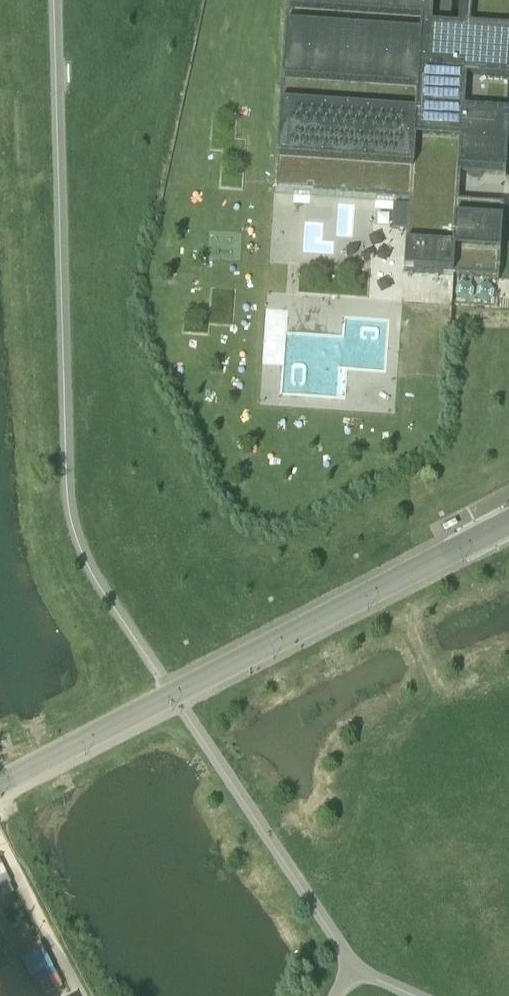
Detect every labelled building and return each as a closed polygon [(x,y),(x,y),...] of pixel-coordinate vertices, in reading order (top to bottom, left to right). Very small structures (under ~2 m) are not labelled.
[(286,23),(285,33),(281,91),(280,113),(276,170),(274,193),(409,202),(406,247),(404,273),(451,276),(453,276),(455,276),(499,279),(500,254),(502,227),(504,205),(458,202),(461,173),(468,174),(468,175),(468,177),(469,179),(470,180),(471,181),(472,181),(473,182),(474,182),(476,182),(477,182),(478,181),(480,180),(481,179),(482,178),(482,176),(483,175),(506,176),(508,135),(508,0),(288,0),(286,23)]
